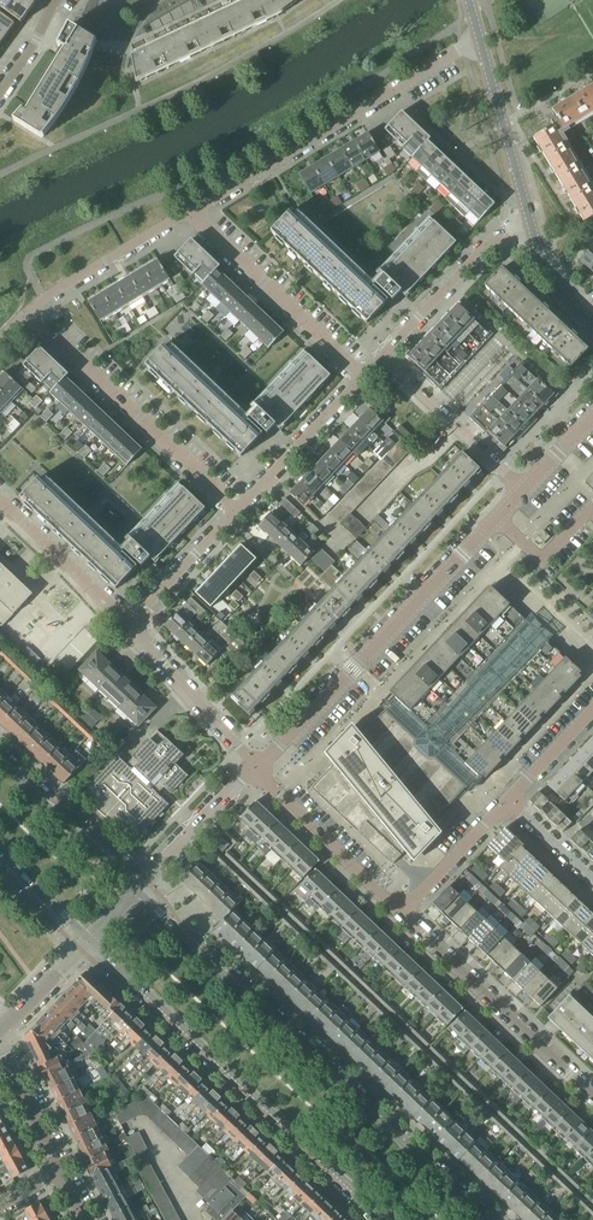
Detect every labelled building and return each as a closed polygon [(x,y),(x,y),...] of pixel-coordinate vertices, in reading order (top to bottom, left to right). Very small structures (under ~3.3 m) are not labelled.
[(0,5),(0,8),(21,24),(28,14),(9,0),(4,0),(0,5)] [(29,0),(9,0),(28,14),(35,4),(29,0)] [(93,11),(86,36),(96,42),(93,49),(93,51),(133,60),(132,58),(136,56),(136,55),(136,56),(147,51),(147,50),(147,51),(158,46),(157,45),(158,45),(158,46),(169,41),(168,40),(169,40),(169,41),(179,36),(179,35),(180,35),(180,36),(190,31),(190,30),(191,30),(202,25),(201,24),(202,24),(202,25),(213,20),(212,19),(213,19),(213,20),(223,15),(223,14),(224,15),(234,10),(234,9),(235,10),(245,5),(245,4),(246,4),(255,0),(97,0),(93,11)] [(246,4),(245,4),(245,5),(235,10),(234,9),(234,10),(224,15),(223,14),(223,15),(213,20),(213,19),(212,19),(213,20),(202,25),(202,24),(201,24),(202,25),(191,30),(190,30),(190,31),(180,36),(180,35),(179,35),(179,36),(169,41),(169,40),(168,40),(169,41),(158,46),(158,45),(157,45),(158,46),(147,51),(147,50),(147,51),(136,56),(136,55),(136,56),(132,58),(133,60),(137,82),(140,81),(141,81),(146,78),(147,79),(147,78),(157,73),(158,74),(158,73),(168,68),(169,68),(179,63),(180,63),(190,58),(191,58),(190,57),(201,52),(201,53),(202,52),(212,47),(213,47),(223,42),(224,42),(223,42),(234,37),(245,32),(245,31),(256,26),(256,27),(256,26),(266,21),(267,22),(267,21),(277,16),(278,16),(279,15),(291,6),(291,7),(292,7),(291,6),(300,0),(255,0),(246,4)] [(8,34),(15,24),(0,13),(0,29),(8,34)] [(63,49),(24,111),(23,112),(15,121),(42,138),(47,131),(51,126),(56,120),(60,114),(64,108),(68,102),(72,95),(75,89),(79,82),(82,76),(85,69),(88,63),(91,56),(93,51),(93,49),(96,42),(86,36),(69,26),(59,46),(63,49)] [(572,97),(585,117),(592,112),(592,84),(572,97)] [(552,109),(554,112),(564,129),(585,117),(572,97),(552,109)] [(384,130),(403,148),(420,130),(401,112),(384,130)] [(533,138),(538,147),(559,134),(558,133),(564,129),(554,112),(553,113),(552,112),(552,113),(546,116),(548,120),(548,121),(549,120),(550,121),(553,126),(533,138)] [(411,157),(412,158),(430,139),(420,130),(403,148),(404,148),(405,147),(414,155),(411,157)] [(368,133),(354,142),(365,160),(379,152),(368,133)] [(538,147),(546,160),(567,147),(559,134),(538,147)] [(412,158),(421,167),(437,150),(428,142),(430,139),(412,158)] [(354,142),(340,150),(352,169),(365,160),(354,142)] [(383,151),(386,155),(392,151),(390,147),(383,151)] [(546,160),(559,180),(580,168),(567,147),(546,160)] [(340,150),(327,158),(338,177),(352,169),(340,150)] [(421,167),(431,176),(446,159),(437,150),(421,167)] [(386,155),(387,158),(387,157),(389,159),(395,156),(392,151),(386,155)] [(383,160),(387,166),(391,164),(389,159),(387,157),(387,158),(383,160)] [(327,158),(313,166),(324,185),(338,177),(327,158)] [(431,176),(440,185),(456,168),(446,159),(431,176)] [(391,164),(387,166),(391,173),(395,170),(391,164)] [(324,185),(313,166),(299,175),(310,194),(324,185)] [(391,173),(387,166),(382,169),(386,176),(391,173)] [(440,185),(450,194),(466,177),(456,168),(440,185)] [(559,180),(571,201),(592,189),(580,168),(559,180)] [(401,181),(405,184),(410,179),(406,175),(401,181)] [(450,194),(459,203),(475,186),(466,177),(450,194)] [(365,180),(360,183),(364,189),(369,186),(365,180)] [(364,189),(360,183),(356,185),(360,192),(364,189)] [(419,183),(415,187),(421,192),(424,188),(419,183)] [(459,203),(469,212),(485,195),(475,186),(459,203)] [(421,192),(415,187),(411,191),(417,196),(421,192)] [(571,201),(583,221),(592,216),(592,190),(592,189),(571,201)] [(485,195),(469,212),(479,221),(495,205),(485,195)] [(337,196),(333,199),(337,206),(341,203),(337,196)] [(337,206),(333,199),(328,202),(332,208),(337,206)] [(438,201),(434,205),(440,210),(443,206),(438,201)] [(440,210),(434,205),(431,209),(436,214),(440,210)] [(285,243),(284,245),(290,251),(292,249),(296,253),(299,255),(297,257),(367,324),(388,301),(374,287),(371,290),(289,212),(270,232),(277,238),(279,236),(285,243)] [(457,219),(453,223),(459,228),(462,224),(457,219)] [(443,256),(443,255),(441,253),(445,248),(447,250),(448,251),(456,243),(434,221),(382,276),(383,276),(375,285),(392,301),(400,292),(402,294),(404,293),(408,288),(410,290),(411,290),(419,282),(418,281),(416,280),(421,274),(422,276),(423,277),(431,269),(430,268),(428,266),(433,261),(435,263),(436,264),(443,256)] [(459,228),(453,223),(450,227),(455,232),(459,228)] [(174,257),(193,275),(210,257),(191,239),(174,257)] [(589,270),(592,265),(592,246),(577,263),(581,267),(584,265),(589,270)] [(201,285),(219,266),(210,257),(193,275),(195,274),(203,282),(201,285)] [(158,260),(144,268),(155,287),(169,279),(158,260)] [(201,285),(211,294),(226,278),(217,269),(220,266),(219,266),(201,285)] [(144,268),(131,277),(142,296),(155,287),(144,268)] [(484,287),(513,314),(530,296),(523,289),(518,285),(520,283),(515,278),(513,280),(501,268),(494,277),(484,287)] [(173,278),(176,282),(182,278),(179,274),(173,278)] [(131,277),(117,285),(119,289),(128,304),(142,296),(131,277)] [(176,282),(177,285),(178,287),(185,283),(182,278),(176,282)] [(211,294),(220,303),(236,287),(226,278),(211,294)] [(117,285),(103,294),(114,312),(128,304),(119,289),(117,285)] [(173,287),(176,294),(177,294),(181,291),(178,287),(177,285),(173,287)] [(236,287),(220,303),(230,312),(245,296),(236,287)] [(181,291),(177,294),(180,300),(185,298),(181,291)] [(114,312),(103,294),(88,302),(100,321),(114,312)] [(177,294),(176,294),(172,296),(176,303),(180,300),(177,294)] [(230,312),(239,321),(255,305),(245,296),(230,312)] [(513,314),(542,341),(559,323),(547,312),(549,310),(544,305),(542,307),(530,296),(513,314)] [(196,303),(190,308),(194,312),(199,306),(196,303)] [(239,321),(249,330),(265,314),(255,305),(239,321)] [(447,315),(463,330),(473,319),(458,305),(453,310),(452,309),(452,310),(453,310),(448,315),(447,315)] [(154,307),(150,310),(154,316),(158,314),(154,307)] [(154,316),(150,310),(145,313),(149,319),(154,316)] [(208,311),(204,315),(210,320),(214,316),(208,311)] [(249,330),(258,339),(274,323),(265,314),(249,330)] [(210,320),(204,315),(201,318),(206,323),(210,320)] [(438,325),(437,325),(454,341),(463,330),(447,315),(448,316),(443,320),(442,320),(443,321),(438,326),(438,325)] [(434,361),(424,372),(422,374),(440,390),(493,334),(475,318),(473,319),(463,330),(454,341),(443,351),(434,361)] [(274,323),(258,339),(268,349),(284,332),(274,323)] [(559,323),(542,341),(570,368),(587,350),(575,338),(577,337),(572,332),(570,334),(559,323)] [(127,324),(122,326),(126,333),(131,330),(127,324)] [(428,336),(443,351),(454,341),(437,325),(438,326),(433,331),(433,330),(432,330),(433,331),(428,336),(428,335),(427,336),(428,336)] [(126,333),(122,326),(118,329),(122,336),(126,333)] [(227,329),(224,332),(229,338),(233,334),(227,329)] [(229,338),(224,332),(220,336),(226,341),(229,338)] [(418,346),(418,347),(434,361),(443,351),(428,336),(423,341),(419,346),(418,346)] [(145,365),(151,371),(151,372),(153,370),(160,376),(158,378),(164,384),(166,382),(173,388),(171,390),(174,393),(222,439),(241,457),(263,434),(248,421),(246,423),(164,345),(145,365)] [(49,393),(50,393),(68,374),(40,347),(23,365),(42,384),(43,382),(52,390),(49,393)] [(246,347),(243,350),(248,356),(252,352),(246,347)] [(408,357),(424,372),(434,361),(418,347),(414,352),(413,351),(413,352),(408,357)] [(248,356),(243,350),(239,354),(245,359),(248,356)] [(308,355),(257,409),(249,418),(267,434),(275,426),(277,427),(278,426),(282,421),(284,423),(285,424),(293,415),(292,414),(292,415),(290,413),(295,408),(297,410),(298,411),(305,402),(305,401),(304,401),(303,400),(307,395),(309,396),(310,397),(318,389),(317,388),(315,386),(320,381),(322,383),(322,384),(330,376),(308,355)] [(522,362),(510,374),(527,391),(538,380),(539,378),(522,362)] [(0,378),(0,391),(10,400),(21,388),(5,373),(0,378)] [(16,378),(32,393),(36,389),(19,374),(16,378)] [(50,393),(59,402),(75,386),(66,377),(68,375),(68,374),(50,393)] [(510,374),(500,385),(518,401),(527,391),(510,374)] [(538,380),(527,391),(546,408),(558,395),(546,383),(543,385),(538,380)] [(500,385),(490,395),(508,412),(518,401),(500,385)] [(59,402),(69,411),(85,395),(75,386),(59,402)] [(10,400),(0,391),(0,411),(10,400)] [(527,391),(518,401),(536,418),(546,408),(527,391)] [(69,411),(78,420),(94,404),(85,395),(69,411)] [(490,395),(480,406),(498,422),(508,412),(490,395)] [(36,396),(33,400),(38,405),(42,401),(36,396)] [(38,405),(33,400),(29,404),(35,409),(38,405)] [(518,401),(508,412),(526,429),(536,418),(518,401)] [(78,420),(88,429),(104,413),(94,404),(78,420)] [(369,409),(359,420),(372,432),(382,422),(383,422),(386,424),(389,421),(382,414),(383,412),(374,404),(369,409)] [(486,434),(488,432),(498,422),(480,406),(469,418),(486,434)] [(47,410),(44,413),(49,419),(53,415),(47,410)] [(508,412),(498,422),(516,439),(526,429),(508,412)] [(49,419),(44,413),(40,417),(46,422),(49,419)] [(88,429),(98,438),(113,422),(104,413),(88,429)] [(14,420),(11,423),(16,429),(20,425),(14,420)] [(359,420),(349,430),(363,442),(372,432),(359,420)] [(98,438),(107,447),(123,431),(113,422),(98,438)] [(498,422),(488,432),(494,438),(491,440),(503,452),(516,439),(498,422)] [(16,429),(11,423),(7,427),(13,432),(16,429)] [(407,440),(411,435),(400,425),(396,430),(407,440)] [(66,428),(63,431),(68,437),(72,433),(66,428)] [(349,430),(339,441),(353,453),(363,442),(349,430)] [(68,437),(63,431),(59,435),(65,440),(68,437)] [(107,447),(117,456),(132,440),(123,431),(107,447)] [(388,438),(383,442),(389,447),(391,450),(395,445),(388,438)] [(395,445),(406,455),(412,449),(401,439),(395,445)] [(132,440),(117,456),(127,466),(142,449),(132,440)] [(339,441),(330,451),(343,463),(353,453),(339,441)] [(72,447),(77,451),(82,446),(77,442),(72,447)] [(389,447),(383,442),(379,447),(384,452),(389,447)] [(390,450),(401,460),(406,455),(395,445),(391,450),(390,450)] [(85,446),(82,449),(87,455),(91,451),(85,446)] [(87,455),(82,449),(78,453),(84,458),(87,455)] [(385,456),(396,466),(401,460),(390,450),(385,456)] [(330,451),(320,462),(333,474),(343,463),(330,451)] [(434,482),(452,499),(463,487),(465,489),(470,484),(468,482),(480,470),(462,453),(434,482)] [(380,462),(390,472),(396,466),(385,456),(380,462)] [(368,459),(364,463),(369,468),(373,464),(368,459)] [(320,462),(310,472),(323,485),(333,474),(320,462)] [(375,467),(386,476),(390,472),(380,462),(375,467)] [(369,468),(364,463),(359,468),(364,473),(369,468)] [(104,464),(101,467),(107,473),(110,469),(104,464)] [(107,473),(101,467),(97,471),(103,476),(107,473)] [(370,472),(380,482),(386,476),(375,467),(370,472)] [(310,472),(300,483),(313,495),(323,485),(310,472)] [(365,477),(375,487),(380,482),(370,472),(365,477)] [(584,484),(592,493),(592,474),(584,484)] [(360,483),(370,493),(375,487),(365,477),(360,483)] [(137,567),(123,553),(121,556),(39,478),(20,498),(116,589),(137,567)] [(348,479),(344,484),(349,489),(354,484),(348,479)] [(408,510),(426,527),(437,516),(438,517),(443,512),(441,511),(452,499),(434,482),(408,510)] [(313,495),(300,483),(290,493),(289,493),(303,506),(304,506),(303,505),(313,495)] [(355,488),(366,498),(370,493),(360,483),(355,488)] [(349,489),(344,484),(340,489),(345,494),(349,489)] [(183,487),(158,513),(132,541),(132,542),(124,550),(142,567),(150,558),(154,562),(205,508),(183,487)] [(350,493),(360,503),(366,498),(355,488),(350,493)] [(345,499),(355,509),(360,503),(350,493),(345,499)] [(410,503),(402,495),(397,500),(405,507),(410,503)] [(280,504),(290,514),(295,508),(285,498),(280,504)] [(345,509),(350,514),(355,509),(345,499),(339,504),(345,509)] [(329,501),(324,505),(329,510),(334,506),(329,501)] [(330,515),(335,520),(345,509),(339,504),(330,515)] [(329,510),(324,505),(320,510),(325,515),(329,510)] [(295,508),(290,514),(295,518),(300,513),(295,508)] [(335,520),(340,524),(350,514),(345,509),(335,520)] [(381,539),(399,556),(410,544),(412,546),(416,541),(415,539),(426,527),(408,510),(381,539)] [(259,526),(269,536),(281,523),(271,513),(272,513),(271,512),(258,526),(259,527),(259,526)] [(340,524),(346,530),(355,519),(350,514),(340,524)] [(385,520),(380,516),(374,522),(379,527),(385,520)] [(346,530),(351,534),(361,524),(355,519),(346,530)] [(269,536),(280,546),(292,533),(281,523),(269,536)] [(307,529),(311,534),(316,529),(311,524),(307,529)] [(361,524),(351,534),(356,539),(366,529),(361,524)] [(316,529),(311,534),(316,538),(321,533),(316,529)] [(534,541),(540,546),(548,537),(542,532),(534,541)] [(280,546),(290,556),(303,543),(308,537),(302,533),(298,538),(292,533),(280,546)] [(354,567),(372,584),(383,573),(385,575),(389,570),(388,568),(399,556),(381,539),(354,567)] [(366,550),(356,542),(348,550),(357,559),(366,550)] [(301,566),(309,557),(314,552),(313,552),(303,543),(290,556),(300,565),(300,566),(301,566)] [(241,545),(231,555),(247,569),(256,560),(241,545)] [(309,557),(315,563),(324,552),(319,547),(314,552),(309,557)] [(315,563),(320,568),(330,557),(324,552),(315,563)] [(231,555),(222,564),(238,579),(247,569),(231,555)] [(320,568),(325,572),(331,565),(334,562),(330,557),(320,568)] [(51,568),(47,564),(40,571),(44,575),(51,568)] [(222,564),(213,574),(229,589),(238,579),(222,564)] [(332,590),(301,624),(319,641),(329,630),(331,631),(336,626),(334,624),(340,618),(356,601),(358,603),(362,598),(361,596),(372,584),(354,567),(341,581),(335,576),(339,572),(331,565),(325,572),(319,578),(332,590)] [(254,571),(249,576),(253,580),(257,574),(254,571)] [(213,574),(205,583),(220,598),(229,589),(213,574)] [(253,580),(256,583),(261,578),(257,574),(253,580)] [(205,583),(195,593),(200,597),(211,608),(220,598),(205,583)] [(490,586),(480,597),(490,608),(501,596),(494,590),(490,586)] [(236,590),(231,595),(235,599),(240,594),(236,590)] [(240,594),(235,599),(238,602),(243,597),(240,594)] [(528,622),(501,596),(490,608),(505,621),(518,633),(528,622)] [(480,597),(460,618),(471,629),(485,642),(495,632),(505,621),(490,608),(480,597)] [(188,623),(196,614),(201,608),(191,598),(186,603),(183,600),(174,610),(177,612),(164,626),(165,626),(175,636),(188,623)] [(201,608),(196,614),(201,618),(206,613),(201,608)] [(221,620),(225,616),(220,612),(216,616),(221,620)] [(460,618),(440,639),(451,650),(461,639),(471,629),(460,618)] [(212,629),(217,633),(225,625),(220,621),(212,629)] [(505,621),(495,632),(508,644),(518,633),(505,621)] [(409,711),(390,693),(385,698),(379,704),(385,710),(396,721),(407,731),(412,736),(416,740),(416,746),(429,757),(435,757),(445,767),(466,787),(477,775),(464,763),(451,751),(446,746),(445,739),(458,727),(469,716),(491,694),(512,672),(525,660),(546,639),(536,630),(528,622),(518,633),(508,644),(489,665),(479,677),(460,698),(450,709),(441,720),(433,728),(427,728),(409,711)] [(175,636),(186,646),(198,632),(188,623),(175,636)] [(301,624),(273,653),(292,669),(302,658),(304,660),(309,655),(307,653),(319,641),(301,624)] [(225,625),(217,633),(228,643),(236,635),(225,625)] [(485,642),(471,629),(461,639),(489,665),(508,644),(495,632),(485,642)] [(186,646),(196,656),(209,642),(198,632),(186,646)] [(226,646),(231,651),(241,640),(236,635),(228,643),(226,646)] [(440,639),(410,671),(429,689),(439,679),(460,698),(479,677),(451,650),(440,639)] [(461,639),(451,650),(479,677),(489,665),(461,639)] [(546,639),(525,660),(534,669),(555,647),(546,639)] [(211,640),(209,642),(196,656),(207,665),(206,666),(207,666),(222,650),(211,640)] [(231,651),(236,656),(246,645),(241,640),(231,651)] [(246,645),(236,656),(241,661),(251,650),(246,645)] [(21,654),(30,662),(37,655),(27,647),(21,654)] [(564,656),(555,647),(534,669),(544,677),(553,667),(564,656)] [(155,708),(110,666),(96,652),(79,670),(138,726),(155,708)] [(273,653),(247,681),(264,698),(275,686),(277,688),(282,683),(280,681),(292,669),(273,653)] [(4,658),(9,663),(13,659),(8,654),(4,658)] [(37,655),(30,662),(34,667),(41,660),(37,655)] [(581,672),(564,656),(553,667),(572,685),(574,683),(575,684),(581,677),(579,675),(581,672)] [(9,663),(14,668),(18,664),(13,659),(9,663)] [(525,660),(512,672),(531,691),(534,688),(544,677),(534,669),(525,660)] [(11,671),(15,676),(22,668),(18,664),(14,668),(11,671)] [(553,667),(544,677),(561,694),(563,692),(565,694),(571,688),(570,687),(572,685),(553,667)] [(21,674),(25,678),(29,674),(22,668),(15,676),(17,678),(21,674)] [(400,682),(419,700),(441,720),(450,709),(429,689),(410,671),(400,682)] [(512,672),(491,694),(511,713),(514,709),(524,699),(531,691),(512,672)] [(25,678),(30,683),(34,679),(29,674),(25,678)] [(544,677),(534,688),(552,706),(554,704),(555,704),(561,698),(559,696),(561,694),(544,677)] [(30,683),(35,688),(39,684),(34,679),(30,683)] [(439,679),(429,689),(450,709),(460,698),(439,679)] [(264,698),(247,681),(233,696),(241,704),(239,706),(251,717),(255,712),(254,710),(264,698)] [(390,693),(409,711),(419,700),(400,682),(390,693)] [(35,688),(40,693),(44,689),(39,684),(35,688)] [(534,688),(531,691),(524,699),(541,715),(543,713),(545,715),(551,709),(550,708),(552,706),(534,688)] [(40,693),(46,698),(49,694),(44,689),(40,693)] [(46,698),(51,703),(55,699),(49,694),(46,698)] [(491,694),(469,716),(489,736),(494,730),(504,720),(511,713),(491,694)] [(0,724),(16,708),(5,699),(0,704),(0,724)] [(51,703),(56,708),(60,704),(55,699),(51,703)] [(524,699),(514,709),(533,727),(535,725),(535,726),(541,719),(539,717),(541,715),(524,699)] [(419,700),(409,711),(427,728),(433,728),(441,720),(419,700)] [(56,708),(61,713),(65,709),(60,704),(56,708)] [(80,715),(93,728),(102,717),(89,705),(80,715)] [(0,724),(11,734),(26,718),(16,708),(0,724)] [(61,713),(67,718),(70,714),(65,709),(61,713)] [(514,709),(511,713),(504,720),(521,736),(523,734),(525,736),(531,730),(531,729),(533,727),(514,709)] [(385,710),(361,735),(371,747),(396,721),(385,710)] [(67,718),(72,723),(76,719),(70,714),(67,718)] [(470,747),(474,751),(484,741),(489,736),(469,716),(458,727),(467,735),(474,742),(470,747)] [(11,734),(21,744),(37,728),(26,718),(11,734)] [(72,723),(77,727),(81,723),(76,719),(72,723)] [(504,720),(494,730),(513,748),(515,746),(515,747),(521,740),(519,738),(521,736),(521,737),(521,736),(504,720)] [(407,731),(396,721),(371,747),(380,758),(407,731)] [(77,727),(82,732),(86,728),(81,723),(77,727)] [(433,822),(414,799),(380,758),(371,747),(361,735),(352,724),(324,754),(334,765),(311,788),(392,865),(405,851),(414,862),(442,833),(433,822)] [(446,746),(451,751),(467,735),(458,727),(445,739),(446,746)] [(21,744),(32,754),(47,738),(37,728),(21,744)] [(82,732),(87,737),(91,733),(86,728),(82,732)] [(188,776),(177,765),(176,764),(182,758),(179,756),(181,753),(157,730),(126,764),(117,756),(85,791),(97,803),(91,810),(109,827),(115,820),(136,840),(169,805),(155,792),(158,789),(159,791),(164,787),(171,794),(188,776)] [(494,730),(489,736),(484,741),(501,757),(502,757),(501,757),(503,755),(505,757),(511,751),(511,750),(513,748),(494,730)] [(412,736),(407,731),(380,758),(414,799),(445,767),(435,757),(429,757),(416,746),(416,740),(412,736)] [(87,737),(93,742),(96,738),(91,733),(87,737)] [(451,751),(464,763),(474,751),(470,747),(474,742),(467,735),(451,751)] [(32,754),(42,764),(57,748),(59,746),(55,742),(56,741),(50,736),(47,738),(32,754)] [(96,738),(93,742),(98,748),(102,744),(96,738)] [(582,749),(592,760),(592,743),(590,740),(582,749)] [(484,741),(474,751),(493,769),(495,767),(496,768),(502,761),(499,759),(501,757),(501,758),(501,757),(484,741)] [(42,764),(53,774),(68,758),(57,748),(42,764)] [(573,758),(590,774),(592,771),(592,760),(582,749),(573,758)] [(474,751),(464,763),(477,775),(481,779),(482,778),(481,778),(483,776),(486,778),(492,772),(491,771),(493,769),(474,751)] [(68,758),(53,774),(63,784),(79,768),(68,758)] [(573,758),(565,767),(581,783),(590,774),(573,758)] [(466,787),(445,767),(414,799),(433,822),(466,787)] [(586,787),(581,783),(565,767),(548,785),(552,789),(568,805),(586,787)] [(548,785),(542,791),(547,795),(552,789),(548,785)] [(529,801),(546,817),(555,807),(538,792),(529,801)] [(577,813),(582,817),(592,805),(592,797),(577,813)] [(240,817),(251,828),(266,812),(256,801),(240,817)] [(555,807),(546,817),(562,833),(572,823),(555,807)] [(251,828),(262,838),(277,822),(266,812),(251,828)] [(582,817),(577,813),(572,819),(576,823),(582,817)] [(585,820),(589,824),(592,820),(592,817),(590,814),(585,820)] [(589,824),(585,820),(579,826),(584,830),(589,824)] [(262,838),(272,847),(287,831),(277,822),(262,838)] [(488,846),(497,854),(514,836),(505,828),(488,846)] [(587,856),(592,849),(592,843),(579,830),(570,840),(587,856)] [(224,835),(229,840),(233,836),(228,831),(224,835)] [(272,847),(283,857),(298,841),(287,831),(272,847)] [(233,836),(229,840),(235,845),(238,841),(233,836)] [(497,854),(505,862),(523,845),(514,836),(497,854)] [(214,845),(222,853),(230,845),(222,837),(214,845)] [(283,857),(293,867),(308,851),(298,841),(283,857)] [(500,868),(509,877),(530,855),(522,847),(524,845),(523,845),(505,862),(500,868)] [(208,852),(214,857),(217,853),(212,848),(208,852)] [(225,855),(230,860),(234,856),(228,851),(225,855)] [(308,851),(293,867),(304,878),(319,862),(308,851)] [(214,857),(219,862),(223,858),(217,853),(214,857)] [(509,877),(518,885),(539,863),(530,855),(509,877)] [(230,860),(236,865),(239,861),(234,856),(230,860)] [(219,862),(224,867),(228,863),(223,858),(219,862)] [(236,865),(241,870),(245,866),(239,861),(236,865)] [(224,867),(229,872),(233,868),(228,863),(224,867)] [(518,885),(527,894),(548,872),(539,863),(518,885)] [(181,880),(192,890),(207,874),(196,864),(181,880)] [(471,870),(477,876),(482,870),(476,865),(471,870)] [(241,870),(246,875),(249,871),(245,866),(241,870)] [(229,872),(235,877),(238,873),(233,868),(229,872)] [(300,886),(311,896),(326,880),(315,870),(300,886)] [(482,870),(477,876),(483,881),(488,876),(482,870)] [(246,875),(251,880),(255,876),(249,871),(246,875)] [(527,894),(536,902),(557,880),(548,872),(527,894)] [(235,877),(240,881),(243,877),(238,873),(235,877)] [(464,879),(470,884),(475,878),(469,873),(464,879)] [(192,890),(202,900),(218,884),(207,874),(192,890)] [(251,880),(256,885),(260,881),(255,876),(251,880)] [(240,881),(245,886),(249,883),(243,877),(240,881)] [(475,878),(470,884),(475,888),(480,883),(475,878)] [(311,896),(321,906),(337,890),(326,880),(311,896)] [(536,902),(545,911),(566,889),(557,880),(536,902)] [(256,885),(262,890),(265,886),(260,881),(256,885)] [(490,888),(495,892),(500,887),(495,882),(490,888)] [(245,886),(250,891),(254,888),(249,883),(245,886)] [(202,900),(213,910),(228,894),(218,884),(202,900)] [(262,890),(267,895),(271,891),(265,886),(262,890)] [(432,904),(442,913),(459,895),(449,886),(432,904)] [(500,887),(495,892),(500,897),(505,892),(500,887)] [(250,891),(256,896),(259,893),(254,888),(250,891)] [(545,911),(554,919),(575,897),(566,889),(545,911)] [(321,906),(332,916),(347,900),(337,890),(321,906)] [(482,895),(487,900),(492,895),(487,890),(482,895)] [(267,895),(272,900),(276,896),(271,891),(267,895)] [(256,896),(261,901),(265,898),(259,893),(256,896)] [(213,910),(223,920),(230,912),(231,913),(239,905),(228,894),(213,910)] [(442,913),(451,921),(468,903),(459,895),(442,913)] [(492,895),(487,900),(493,905),(498,900),(492,895)] [(276,896),(272,900),(278,905),(282,901),(276,896)] [(554,919),(563,928),(584,906),(575,897),(554,919)] [(261,901),(266,907),(270,903),(265,898),(261,901)] [(508,904),(513,909),(518,904),(513,899),(508,904)] [(332,916),(342,926),(358,910),(347,900),(332,916)] [(266,907),(271,911),(274,907),(270,903),(266,907)] [(280,907),(285,912),(289,908),(284,903),(280,907)] [(451,921),(459,930),(477,912),(468,903),(451,921)] [(518,904),(513,909),(518,914),(523,909),(518,904)] [(572,936),(592,914),(584,906),(563,928),(572,936)] [(271,911),(276,916),(280,912),(274,907),(271,911)] [(468,939),(485,921),(490,916),(481,907),(477,912),(459,930),(468,939)] [(500,912),(505,917),(510,912),(505,907),(500,912)] [(285,912),(291,917),(294,913),(289,908),(285,912)] [(342,926),(353,936),(368,919),(358,910),(342,926)] [(215,929),(226,939),(241,922),(231,913),(230,912),(223,920),(215,929)] [(276,916),(282,922),(286,918),(280,912),(276,916)] [(510,912),(505,917),(511,922),(516,917),(510,912)] [(291,917),(296,922),(300,918),(294,913),(291,917)] [(581,945),(592,932),(592,914),(572,936),(581,945)] [(529,917),(524,923),(529,927),(534,922),(529,917)] [(282,922),(288,927),(291,923),(286,918),(282,922)] [(296,922),(301,927),(305,923),(300,918),(296,922)] [(353,936),(363,946),(379,929),(368,919),(353,936)] [(468,939),(477,947),(494,929),(485,921),(468,939)] [(226,939),(236,949),(251,932),(241,922),(226,939)] [(534,922),(529,927),(534,932),(539,927),(534,922)] [(288,927),(293,932),(297,928),(291,923),(288,927)] [(301,927),(306,932),(310,928),(305,923),(301,927)] [(520,927),(525,932),(529,927),(524,923),(520,927)] [(529,927),(525,932),(530,937),(534,932),(529,927)] [(293,932),(298,937),(302,933),(297,928),(293,932)] [(306,932),(312,937),(315,933),(310,928),(306,932)] [(363,946),(374,955),(389,939),(379,929),(363,946)] [(477,947),(486,956),(503,938),(494,929),(477,947)] [(236,949),(246,959),(262,942),(251,932),(236,949)] [(590,954),(592,951),(592,932),(581,945),(590,954)] [(298,937),(303,942),(307,938),(302,933),(298,937)] [(312,937),(317,942),(320,938),(315,933),(312,937)] [(543,938),(548,943),(553,938),(548,933),(543,938)] [(303,942),(309,947),(312,943),(307,938),(303,942)] [(317,942),(322,947),(326,943),(320,938),(317,942)] [(486,956),(495,964),(512,946),(503,938),(486,956)] [(553,938),(548,943),(554,948),(559,943),(553,938)] [(374,955),(384,965),(399,949),(389,939),(374,955)] [(536,946),(541,951),(546,946),(541,941),(536,946)] [(257,969),(258,968),(273,953),(262,942),(246,959),(257,969)] [(309,947),(314,952),(317,948),(312,943),(309,947)] [(322,947),(327,952),(331,948),(326,943),(322,947)] [(495,964),(504,973),(521,955),(512,946),(495,964)] [(546,946),(541,951),(546,956),(551,951),(546,946)] [(314,952),(319,956),(322,953),(317,948),(314,952)] [(327,952),(332,957),(336,953),(331,948),(327,952)] [(384,965),(395,975),(410,959),(399,949),(384,965)] [(561,955),(566,960),(571,955),(566,950),(561,955)] [(258,968),(268,978),(284,963),(273,953),(258,968)] [(319,956),(324,961),(328,958),(322,953),(319,956)] [(332,957),(338,962),(341,958),(336,953),(332,957)] [(504,973),(513,981),(530,963),(521,955),(504,973)] [(571,955),(566,960),(572,965),(577,960),(571,955)] [(324,961),(329,966),(333,962),(328,958),(324,961)] [(338,962),(343,967),(347,963),(341,958),(338,962)] [(554,963),(559,968),(564,963),(559,958),(554,963)] [(395,975),(405,985),(420,969),(410,959),(395,975)] [(329,966),(335,971),(338,967),(333,962),(329,966)] [(268,978),(278,988),(294,972),(284,963),(268,978)] [(343,967),(348,972),(352,968),(347,963),(343,967)] [(513,981),(522,990),(539,972),(530,963),(513,981)] [(564,963),(559,968),(568,977),(573,972),(564,963)] [(575,969),(581,973),(585,968),(580,963),(575,969)] [(335,971),(340,976),(343,972),(338,967),(335,971)] [(348,972),(353,977),(357,973),(352,968),(348,972)] [(405,985),(416,995),(431,979),(420,969),(405,985)] [(100,1017),(105,1021),(111,1015),(112,1015),(121,1006),(86,972),(77,981),(100,1003),(99,1003),(107,1011),(100,1017)] [(278,988),(289,998),(304,982),(294,972),(278,988)] [(340,976),(345,981),(349,977),(343,972),(340,976)] [(522,990),(531,998),(548,980),(539,972),(522,990)] [(353,977),(359,982),(362,978),(357,973),(353,977)] [(345,981),(351,987),(354,983),(349,977),(345,981)] [(359,982),(364,987),(368,983),(362,978),(359,982)] [(416,995),(426,1005),(441,989),(431,979),(416,995)] [(548,980),(531,998),(540,1007),(557,989),(548,980)] [(95,1008),(99,1003),(100,1003),(77,981),(68,991),(86,1009),(91,1004),(95,1008)] [(289,998),(299,1008),(315,992),(304,982),(289,998)] [(590,996),(592,993),(592,988),(586,982),(581,987),(590,996)] [(351,987),(356,991),(359,987),(354,983),(351,987)] [(364,987),(369,992),(373,988),(368,983),(364,987)] [(356,991),(361,996),(364,992),(359,987),(356,991)] [(369,992),(374,997),(378,993),(373,988),(369,992)] [(426,1005),(437,1015),(452,999),(441,989),(426,1005)] [(89,1011),(86,1009),(68,991),(58,1001),(81,1022),(85,1018),(84,1016),(89,1011)] [(299,1008),(310,1018),(325,1002),(315,992),(299,1008)] [(361,996),(366,1001),(370,997),(364,992),(361,996)] [(374,997),(380,1002),(383,998),(378,993),(374,997)] [(569,995),(547,1018),(592,1061),(592,1018),(569,995)] [(366,1001),(371,1006),(375,1002),(370,997),(366,1001)] [(380,1002),(385,1007),(389,1003),(383,998),(380,1002)] [(452,999),(437,1015),(447,1025),(463,1009),(452,999)] [(86,1027),(81,1022),(58,1001),(49,1010),(64,1024),(70,1030),(75,1025),(82,1032),(86,1027)] [(310,1018),(320,1028),(338,1010),(339,1009),(339,1008),(336,1012),(325,1002),(310,1018)] [(371,1006),(377,1011),(380,1007),(375,1002),(371,1006)] [(385,1007),(390,1012),(394,1008),(389,1003),(385,1007)] [(93,1053),(116,1029),(131,1014),(121,1006),(112,1015),(111,1015),(105,1021),(100,1026),(96,1031),(86,1043),(93,1053)] [(377,1011),(382,1016),(385,1012),(380,1007),(377,1011)] [(390,1012),(395,1017),(399,1013),(394,1008),(390,1012)] [(59,1029),(64,1024),(49,1010),(40,1020),(62,1042),(63,1041),(66,1044),(70,1039),(59,1029)] [(320,1028),(331,1038),(350,1018),(349,1018),(346,1022),(343,1018),(345,1016),(338,1010),(320,1028)] [(449,1027),(460,1037),(475,1021),(465,1011),(449,1027)] [(382,1016),(387,1021),(391,1017),(385,1012),(382,1016)] [(395,1017),(401,1022),(404,1018),(399,1013),(395,1017)] [(111,1045),(115,1049),(141,1022),(138,1020),(136,1020),(131,1014),(116,1029),(121,1034),(111,1045)] [(100,1017),(96,1022),(100,1026),(105,1021),(100,1017)] [(387,1021),(392,1026),(396,1022),(391,1017),(387,1021)] [(331,1038),(341,1048),(357,1032),(360,1028),(350,1018),(331,1038)] [(401,1022),(406,1027),(410,1023),(404,1018),(401,1022)] [(67,1045),(63,1041),(62,1042),(40,1020),(32,1029),(33,1031),(59,1057),(65,1054),(65,1053),(67,1053),(62,1048),(63,1046),(65,1048),(67,1045)] [(460,1037),(471,1047),(486,1031),(475,1021),(460,1037)] [(131,1043),(135,1047),(149,1032),(144,1027),(144,1025),(141,1022),(115,1049),(120,1054),(131,1043)] [(392,1026),(398,1031),(401,1027),(396,1022),(392,1026)] [(406,1027),(411,1032),(415,1028),(410,1023),(406,1027)] [(82,1032),(89,1038),(96,1031),(89,1024),(82,1032)] [(398,1031),(403,1036),(406,1032),(401,1027),(398,1031)] [(411,1032),(416,1037),(420,1033),(415,1028),(411,1032)] [(59,1057),(33,1031),(31,1032),(31,1033),(25,1036),(39,1066),(59,1057)] [(471,1047),(481,1057),(496,1041),(486,1031),(471,1047)] [(129,1063),(134,1067),(160,1040),(157,1038),(155,1038),(149,1032),(135,1047),(140,1052),(129,1063)] [(341,1048),(352,1058),(368,1042),(357,1032),(341,1048)] [(403,1036),(408,1041),(412,1037),(406,1032),(403,1036)] [(416,1037),(422,1042),(425,1038),(420,1033),(416,1037)] [(408,1041),(413,1046),(417,1042),(412,1037),(408,1041)] [(71,1044),(75,1049),(84,1044),(79,1038),(71,1044)] [(425,1038),(422,1042),(427,1047),(431,1043),(425,1038)] [(150,1061),(154,1065),(168,1050),(163,1045),(163,1043),(160,1040),(134,1067),(139,1072),(150,1061)] [(481,1057),(492,1067),(507,1051),(496,1041),(481,1057)] [(352,1058),(362,1067),(381,1049),(376,1044),(373,1047),(368,1042),(352,1058)] [(413,1046),(418,1051),(422,1047),(417,1042),(413,1046)] [(82,1046),(80,1047),(86,1056),(86,1057),(93,1053),(86,1043),(82,1046)] [(429,1049),(435,1054),(438,1050),(433,1045),(429,1049)] [(418,1051),(424,1056),(427,1052),(422,1047),(418,1051)] [(362,1067),(373,1077),(388,1062),(383,1056),(385,1054),(381,1049),(362,1067)] [(148,1081),(153,1085),(178,1058),(176,1056),(174,1056),(168,1050),(154,1065),(159,1070),(148,1081)] [(435,1054),(440,1059),(444,1055),(438,1050),(435,1054)] [(492,1067),(502,1077),(517,1061),(507,1051),(492,1067)] [(65,1054),(59,1057),(39,1066),(45,1078),(72,1065),(73,1065),(69,1057),(71,1056),(69,1052),(67,1053),(65,1053),(65,1054)] [(424,1056),(429,1061),(433,1057),(427,1052),(424,1056)] [(440,1059),(445,1064),(449,1060),(444,1055),(440,1059)] [(373,1077),(383,1087),(399,1072),(401,1069),(401,1068),(403,1066),(393,1057),(388,1062),(373,1077)] [(429,1061),(434,1066),(438,1062),(433,1057),(429,1061)] [(169,1079),(173,1083),(187,1068),(182,1063),(182,1061),(178,1058),(153,1085),(158,1090),(169,1079)] [(445,1064),(450,1069),(454,1065),(449,1060),(445,1064)] [(502,1077),(513,1087),(528,1071),(517,1061),(502,1077)] [(434,1066),(439,1071),(443,1067),(438,1062),(434,1066)] [(77,1077),(72,1065),(45,1078),(46,1078),(52,1089),(77,1077)] [(450,1069),(456,1074),(459,1070),(454,1065),(450,1069)] [(96,1069),(101,1079),(107,1076),(102,1066),(96,1069)] [(439,1071),(445,1076),(448,1072),(443,1067),(439,1071)] [(167,1099),(172,1103),(197,1076),(195,1074),(193,1074),(187,1068),(173,1083),(178,1088),(167,1099)] [(456,1074),(461,1079),(465,1075),(459,1070),(456,1074)] [(513,1087),(523,1097),(538,1081),(528,1071),(513,1087)] [(383,1087),(394,1097),(409,1081),(399,1072),(383,1087)] [(445,1076),(450,1081),(454,1077),(448,1072),(445,1076)] [(461,1079),(466,1084),(470,1080),(465,1075),(461,1079)] [(188,1097),(192,1101),(206,1086),(201,1081),(201,1079),(197,1076),(172,1103),(177,1108),(188,1097)] [(78,1077),(77,1077),(52,1089),(54,1094),(54,1097),(55,1100),(58,1101),(83,1089),(79,1082),(76,1083),(74,1078),(78,1077)] [(450,1081),(455,1086),(459,1082),(454,1077),(450,1081)] [(466,1084),(471,1089),(475,1085),(470,1080),(466,1084)] [(394,1097),(405,1107),(420,1091),(409,1081),(394,1097)] [(523,1097),(534,1107),(549,1091),(538,1081),(523,1097)] [(455,1086),(461,1091),(464,1087),(459,1082),(455,1086)] [(471,1089),(477,1094),(480,1090),(475,1085),(471,1089)] [(186,1117),(191,1121),(216,1094),(214,1092),(212,1092),(206,1086),(192,1101),(197,1106),(186,1117)] [(461,1091),(466,1096),(469,1092),(464,1087),(461,1091)] [(111,1092),(116,1102),(123,1099),(118,1088),(111,1092)] [(83,1089),(58,1101),(63,1113),(86,1102),(80,1091),(83,1089)] [(477,1094),(482,1099),(486,1095),(480,1090),(477,1094)] [(405,1107),(415,1117),(430,1101),(420,1091),(405,1107)] [(534,1107),(544,1117),(559,1101),(549,1091),(534,1107)] [(469,1092),(466,1096),(471,1100),(474,1097),(469,1092)] [(206,1115),(211,1119),(225,1104),(220,1099),(220,1097),(216,1094),(191,1121),(196,1126),(206,1115)] [(482,1099),(487,1104),(491,1100),(486,1095),(482,1099)] [(140,1116),(146,1117),(156,1106),(148,1098),(147,1097),(134,1103),(140,1116)] [(472,1102),(478,1108),(482,1104),(476,1098),(472,1102)] [(487,1104),(492,1109),(496,1105),(491,1100),(487,1104)] [(414,1117),(425,1128),(441,1111),(430,1101),(415,1117),(414,1117)] [(544,1117),(555,1127),(570,1111),(559,1101),(544,1117)] [(91,1115),(86,1102),(63,1113),(66,1118),(65,1121),(67,1124),(69,1125),(91,1115)] [(134,1119),(140,1116),(134,1103),(128,1106),(134,1119)] [(205,1135),(210,1140),(236,1112),(233,1110),(231,1110),(225,1104),(211,1119),(216,1124),(205,1135)] [(478,1108),(484,1113),(487,1109),(482,1104),(478,1108)] [(492,1109),(498,1114),(501,1110),(496,1105),(492,1109)] [(127,1122),(134,1119),(128,1106),(121,1109),(127,1122)] [(146,1117),(151,1121),(162,1111),(160,1109),(156,1106),(146,1117)] [(121,1125),(127,1122),(121,1109),(115,1112),(121,1125)] [(484,1113),(489,1118),(493,1114),(487,1109),(484,1113)] [(498,1114),(503,1119),(507,1115),(501,1110),(498,1114)] [(151,1121),(157,1126),(167,1116),(163,1113),(162,1111),(151,1121)] [(425,1128),(448,1150),(464,1133),(441,1111),(425,1128)] [(555,1127),(565,1137),(580,1121),(570,1111),(555,1127)] [(98,1112),(91,1115),(69,1125),(75,1137),(101,1124),(103,1123),(98,1112)] [(220,1138),(225,1143),(245,1122),(239,1117),(239,1115),(236,1112),(210,1140),(215,1144),(220,1138)] [(489,1118),(494,1123),(498,1119),(493,1114),(489,1118)] [(503,1119),(508,1124),(512,1120),(507,1115),(503,1119)] [(157,1126),(162,1131),(172,1121),(167,1116),(157,1126)] [(494,1123),(499,1128),(503,1124),(498,1119),(494,1123)] [(508,1124),(513,1129),(517,1125),(512,1120),(508,1124)] [(162,1131),(167,1136),(177,1126),(172,1121),(162,1131)] [(565,1137),(576,1147),(591,1131),(580,1121),(565,1137)] [(224,1153),(229,1157),(255,1130),(252,1127),(250,1127),(245,1122),(225,1143),(229,1147),(224,1153)] [(9,1134),(5,1128),(8,1126),(7,1124),(0,1127),(0,1139),(9,1134)] [(104,1130),(101,1124),(75,1137),(78,1142),(77,1144),(78,1148),(81,1149),(103,1138),(100,1132),(104,1130)] [(499,1128),(505,1133),(508,1129),(503,1124),(499,1128)] [(513,1129),(519,1133),(522,1130),(517,1125),(513,1129)] [(167,1136),(172,1141),(183,1131),(182,1130),(179,1127),(177,1126),(167,1136)] [(505,1133),(510,1138),(513,1134),(508,1129),(505,1133)] [(244,1151),(249,1155),(263,1140),(257,1134),(257,1133),(255,1130),(229,1157),(234,1162),(238,1157),(238,1158),(239,1157),(239,1156),(244,1151)] [(519,1133),(524,1138),(527,1134),(522,1130),(519,1133)] [(172,1141),(178,1146),(188,1136),(186,1134),(183,1131),(172,1141)] [(586,1157),(592,1150),(592,1133),(591,1131),(576,1147),(586,1157)] [(128,1140),(130,1144),(142,1138),(139,1132),(138,1132),(138,1133),(127,1138),(128,1140)] [(459,1160),(460,1159),(475,1143),(464,1133),(448,1150),(459,1160)] [(16,1142),(15,1138),(12,1140),(9,1134),(0,1139),(0,1150),(16,1142)] [(127,1138),(125,1134),(119,1137),(122,1143),(128,1140),(127,1138)] [(510,1138),(515,1143),(519,1139),(513,1134),(510,1138)] [(524,1138),(529,1143),(533,1139),(527,1134),(524,1138)] [(107,1136),(103,1138),(81,1149),(86,1161),(105,1152),(109,1150),(105,1143),(109,1141),(107,1136)] [(178,1146),(183,1151),(193,1141),(188,1136),(178,1146)] [(132,1149),(132,1150),(144,1144),(142,1138),(130,1144),(132,1149)] [(515,1143),(520,1148),(524,1144),(519,1139),(515,1143)] [(529,1143),(534,1148),(538,1144),(533,1139),(529,1143)] [(243,1171),(248,1176),(274,1148),(271,1145),(269,1145),(263,1140),(249,1155),(254,1160),(243,1171)] [(183,1151),(188,1156),(198,1145),(193,1141),(183,1151)] [(3,1161),(19,1152),(16,1146),(18,1144),(16,1142),(0,1150),(0,1156),(3,1161)] [(460,1159),(470,1169),(485,1153),(475,1143),(460,1159)] [(132,1150),(135,1155),(135,1156),(143,1152),(147,1150),(144,1144),(132,1150)] [(202,1149),(211,1158),(216,1153),(206,1144),(202,1149)] [(520,1148),(526,1153),(529,1149),(524,1144),(520,1148)] [(534,1148),(540,1153),(543,1149),(538,1144),(534,1148)] [(196,1192),(209,1204),(233,1178),(230,1176),(227,1174),(224,1171),(222,1169),(220,1167),(216,1163),(215,1162),(211,1158),(202,1149),(198,1145),(188,1156),(178,1167),(199,1188),(196,1192)] [(264,1168),(268,1173),(282,1158),(276,1152),(276,1151),(274,1148),(248,1176),(252,1180),(264,1168)] [(526,1153),(531,1158),(535,1154),(529,1149),(526,1153)] [(540,1153),(545,1158),(548,1154),(543,1149),(540,1153)] [(3,1172),(26,1159),(24,1156),(22,1157),(19,1152),(3,1161),(5,1165),(3,1166),(3,1167),(0,1168),(0,1172),(1,1173),(3,1172)] [(112,1167),(105,1152),(86,1161),(84,1162),(86,1167),(87,1166),(92,1176),(112,1167)] [(135,1155),(131,1157),(134,1163),(135,1164),(147,1158),(143,1152),(135,1156),(135,1155)] [(470,1169),(480,1179),(496,1163),(485,1153),(470,1169)] [(531,1158),(536,1162),(540,1159),(535,1154),(531,1158)] [(545,1158),(550,1163),(554,1159),(548,1154),(545,1158)] [(131,1157),(112,1167),(92,1176),(99,1190),(116,1181),(112,1173),(114,1172),(117,1173),(123,1169),(122,1168),(126,1166),(127,1167),(134,1163),(131,1157)] [(220,1167),(225,1162),(220,1157),(215,1162),(216,1163),(220,1167)] [(147,1158),(135,1164),(138,1170),(150,1164),(147,1158)] [(261,1189),(266,1194),(291,1168),(287,1165),(287,1162),(282,1158),(268,1173),(273,1177),(261,1189)] [(26,1159),(3,1172),(4,1175),(9,1172),(13,1179),(28,1170),(25,1164),(28,1162),(26,1159)] [(536,1162),(541,1168),(545,1164),(540,1159),(536,1162)] [(550,1163),(555,1168),(559,1164),(554,1159),(550,1163)] [(480,1179),(491,1189),(506,1173),(496,1163),(480,1179)] [(150,1164),(138,1170),(142,1177),(153,1170),(150,1164)] [(541,1168),(546,1172),(550,1168),(545,1164),(541,1168)] [(555,1168),(561,1173),(564,1169),(559,1164),(555,1168)] [(283,1187),(287,1191),(301,1176),(297,1172),(294,1172),(291,1168),(266,1194),(271,1199),(283,1187)] [(546,1172),(552,1177),(555,1173),(550,1168),(546,1172)] [(561,1173),(566,1178),(570,1174),(564,1169),(561,1173)] [(153,1170),(142,1177),(145,1183),(157,1177),(153,1170)] [(230,1176),(233,1178),(239,1184),(243,1181),(239,1177),(239,1176),(234,1171),(230,1176)] [(506,1173),(491,1189),(501,1199),(517,1183),(513,1179),(506,1173)] [(552,1177),(557,1182),(561,1178),(555,1173),(552,1177)] [(566,1178),(571,1183),(575,1179),(570,1174),(566,1178)] [(280,1207),(285,1212),(309,1186),(306,1183),(306,1180),(301,1176),(287,1191),(292,1195),(280,1207)] [(157,1177),(145,1183),(148,1189),(160,1183),(157,1177)] [(215,1219),(224,1219),(233,1211),(246,1197),(244,1195),(247,1192),(243,1188),(239,1184),(233,1178),(209,1204),(204,1210),(215,1219)] [(557,1182),(562,1187),(566,1183),(561,1178),(557,1182)] [(116,1181),(99,1190),(106,1202),(141,1183),(139,1179),(130,1183),(129,1181),(122,1185),(121,1187),(120,1188),(116,1181)] [(571,1183),(576,1188),(580,1184),(575,1179),(571,1183)] [(141,1183),(106,1202),(113,1215),(130,1206),(126,1199),(127,1198),(129,1198),(136,1194),(144,1189),(141,1183)] [(160,1183),(148,1189),(152,1195),(163,1189),(160,1183)] [(501,1199),(512,1209),(527,1193),(517,1183),(501,1199)] [(562,1187),(567,1192),(571,1188),(566,1183),(562,1187)] [(576,1188),(582,1193),(585,1189),(580,1184),(576,1188)] [(306,1209),(320,1194),(316,1190),(313,1190),(309,1186),(285,1212),(281,1216),(278,1219),(288,1219),(291,1217),(302,1205),(306,1209)] [(567,1192),(573,1197),(576,1193),(571,1188),(567,1192)] [(163,1189),(152,1195),(155,1202),(167,1195),(163,1189)] [(582,1193),(587,1198),(590,1194),(585,1189),(582,1193)] [(249,1193),(246,1197),(253,1204),(256,1200),(249,1193)] [(512,1209),(522,1218),(538,1203),(527,1193),(512,1209)] [(573,1197),(578,1202),(582,1198),(576,1193),(573,1197)] [(329,1205),(325,1201),(325,1199),(320,1194),(306,1209),(311,1214),(305,1219),(315,1219),(329,1205)] [(167,1195),(155,1202),(158,1208),(170,1201),(167,1195)] [(264,1207),(268,1203),(263,1198),(259,1202),(264,1207)] [(578,1202),(584,1208),(587,1204),(582,1198),(578,1202)] [(170,1201),(158,1208),(162,1214),(174,1208),(170,1201)] [(256,1210),(261,1205),(256,1201),(252,1206),(256,1210)] [(46,1212),(41,1204),(40,1205),(39,1202),(24,1210),(28,1219),(26,1219),(32,1219),(46,1212)] [(524,1219),(541,1219),(548,1213),(538,1203),(522,1218),(524,1219)] [(590,1213),(592,1210),(592,1209),(587,1204),(584,1208),(590,1213)] [(113,1215),(116,1219),(134,1219),(155,1209),(153,1205),(144,1209),(143,1207),(136,1211),(136,1213),(134,1214),(130,1206),(113,1215)] [(340,1212),(335,1208),(333,1208),(329,1205),(315,1219),(332,1219),(340,1212)] [(162,1214),(165,1219),(177,1214),(174,1208),(162,1214)] [(268,1211),(265,1208),(264,1208),(262,1211),(269,1217),(271,1214),(268,1211)] [(134,1219),(150,1219),(151,1219),(149,1218),(157,1213),(155,1209),(134,1219)] [(245,1212),(242,1209),(237,1215),(233,1211),(224,1219),(238,1219),(245,1212)] [(249,1215),(245,1212),(238,1219),(245,1219),(249,1215)]
